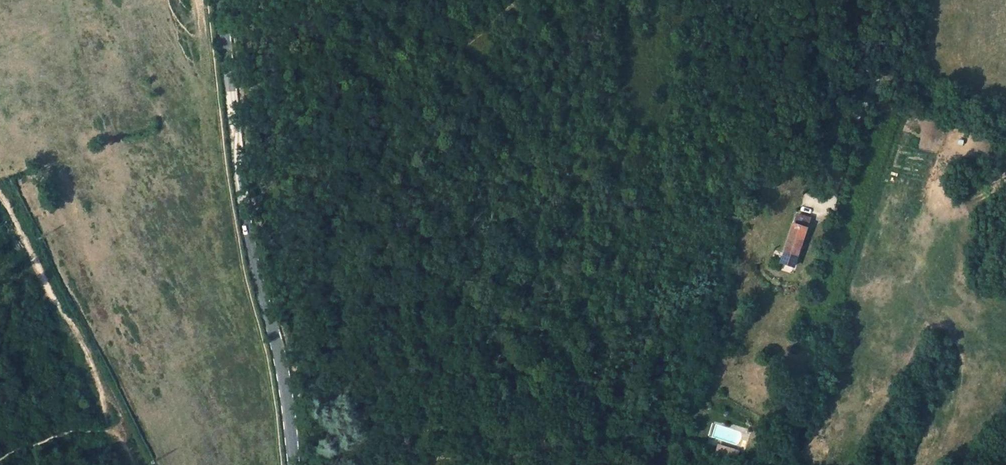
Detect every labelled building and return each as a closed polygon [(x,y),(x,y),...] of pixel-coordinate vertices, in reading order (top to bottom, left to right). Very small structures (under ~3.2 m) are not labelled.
[(794,266),(809,219),(797,216),(782,262),(794,266)] [(710,444),(707,452),(716,455),(718,447),(710,444)] [(720,444),(717,452),(735,457),(738,450),(720,444)]
